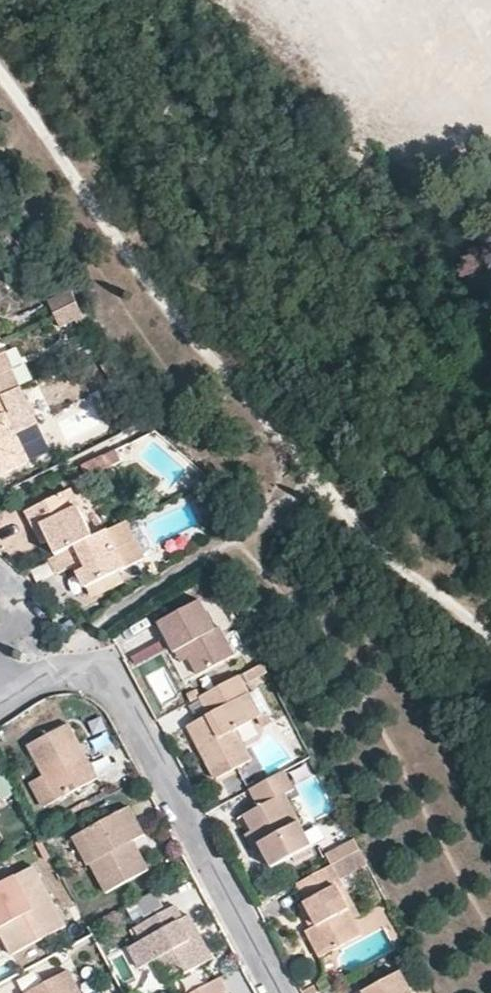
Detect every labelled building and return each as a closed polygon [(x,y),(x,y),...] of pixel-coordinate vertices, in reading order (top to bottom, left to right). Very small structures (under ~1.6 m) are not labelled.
[(75,302),(68,293),(48,303),(52,313),(53,313),(75,302)] [(83,316),(75,302),(53,313),(59,327),(73,321),(83,316)] [(88,324),(83,316),(73,321),(77,330),(88,324)] [(4,352),(0,354),(0,396),(18,387),(10,369),(11,369),(4,352)] [(110,360),(101,366),(110,380),(119,375),(110,360)] [(119,375),(110,380),(117,391),(126,385),(119,375)] [(0,396),(0,474),(30,460),(17,433),(35,424),(42,421),(34,403),(27,406),(18,387),(0,396)] [(30,460),(48,451),(35,424),(17,433),(30,460)] [(124,461),(118,449),(84,466),(90,478),(124,461)] [(57,555),(94,538),(72,490),(27,512),(43,544),(49,541),(57,555)] [(145,559),(127,522),(94,538),(57,555),(51,559),(58,575),(75,567),(86,588),(145,559)] [(177,652),(185,648),(191,658),(200,674),(237,655),(227,636),(222,627),(218,630),(202,601),(161,622),(162,624),(177,652)] [(158,643),(130,655),(135,666),(163,654),(158,643)] [(185,648),(177,652),(182,663),(191,658),(185,648)] [(269,671),(266,664),(244,674),(248,682),(269,671)] [(246,748),(237,730),(254,721),(243,699),(250,694),(241,676),(202,696),(211,714),(190,726),(198,742),(219,778),(252,760),(246,748)] [(268,713),(256,691),(250,694),(243,699),(254,721),(268,713)] [(97,778),(83,751),(80,743),(69,723),(29,744),(45,774),(59,799),(97,778)] [(260,807),(245,816),(274,869),(313,847),(306,834),(286,795),(294,790),(284,772),(251,790),(260,807)] [(45,774),(33,781),(45,806),(59,799),(45,774)] [(130,807),(83,831),(97,859),(91,862),(106,891),(149,869),(140,851),(136,853),(131,841),(135,840),(144,835),(130,807)] [(267,872),(274,869),(245,816),(238,819),(267,872)] [(313,847),(323,842),(316,828),(306,834),(313,847)] [(83,831),(75,836),(89,863),(91,862),(97,859),(83,831)] [(140,851),(135,840),(131,841),(136,853),(140,851)] [(331,855),(336,864),(347,858),(362,850),(358,842),(331,855)] [(370,864),(362,850),(347,858),(354,872),(370,864)] [(354,872),(347,858),(336,864),(332,866),(339,880),(354,872)] [(310,903),(308,904),(320,927),(314,930),(308,933),(322,958),(362,937),(354,922),(337,890),(343,886),(339,880),(332,866),(299,883),(310,903)] [(2,938),(12,956),(65,928),(61,920),(34,867),(0,885),(0,934),(2,938)] [(354,922),(359,919),(343,886),(337,890),(354,922)] [(153,893),(135,904),(145,919),(163,907),(153,893)] [(197,940),(194,942),(182,918),(184,917),(176,903),(143,922),(149,933),(129,945),(140,966),(156,958),(169,982),(208,961),(197,940)] [(308,904),(302,908),(314,930),(320,927),(308,904)] [(208,961),(216,957),(196,922),(192,912),(184,917),(182,918),(194,942),(197,940),(208,961)] [(141,972),(154,992),(166,984),(153,964),(141,972)] [(67,973),(28,992),(78,992),(67,973)] [(400,973),(366,992),(411,992),(400,973)] [(191,992),(227,992),(229,991),(221,977),(191,992)]
